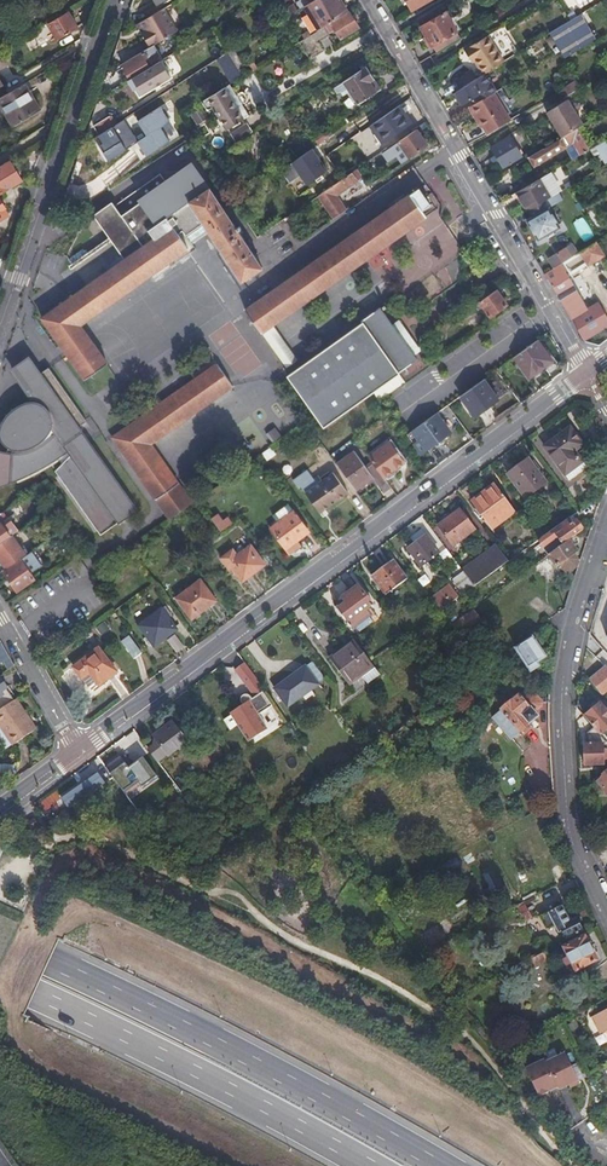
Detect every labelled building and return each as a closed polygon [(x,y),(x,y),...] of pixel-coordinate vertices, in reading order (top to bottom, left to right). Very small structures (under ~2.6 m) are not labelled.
[(297,2),(301,8),(304,6),(314,0),(300,0),(297,2)] [(341,0),(314,0),(304,6),(319,30),(324,27),(331,23),(349,12),(341,0)] [(412,11),(430,1),(432,0),(405,0),(412,11)] [(591,0),(565,0),(571,11),(591,0)] [(298,10),(294,4),(278,14),(282,19),(298,10)] [(146,29),(141,32),(150,48),(164,39),(179,30),(165,7),(141,22),(146,29)] [(79,28),(69,11),(48,23),(58,40),(79,28)] [(360,28),(350,11),(349,12),(331,23),(341,40),(360,28)] [(430,48),(457,32),(446,12),(421,26),(429,40),(426,41),(430,48)] [(581,14),(550,33),(565,58),(596,40),(581,14)] [(146,29),(141,22),(136,24),(141,32),(146,29)] [(327,50),(322,41),(330,36),(324,27),(319,30),(312,35),(305,39),(300,42),(311,60),(327,50)] [(312,35),(309,30),(302,35),(305,39),(312,35)] [(504,62),(488,36),(465,50),(472,62),(475,60),(484,74),(485,74),(504,62)] [(150,48),(144,51),(147,56),(144,58),(150,68),(161,61),(173,54),(164,39),(150,48)] [(64,49),(60,42),(46,50),(50,57),(64,49)] [(244,66),(234,49),(228,53),(238,70),(244,66)] [(147,56),(144,51),(122,64),(125,69),(124,70),(130,79),(150,68),(144,58),(147,56)] [(237,80),(242,77),(238,70),(228,53),(223,56),(237,80)] [(171,78),(161,61),(150,68),(130,79),(140,97),(171,78)] [(356,101),(358,104),(381,90),(366,67),(344,81),(356,101)] [(440,83),(446,92),(469,77),(463,68),(440,83)] [(494,93),(496,91),(485,74),(484,74),(455,93),(462,105),(478,95),(481,100),(494,93)] [(577,79),(561,89),(566,97),(581,87),(577,79)] [(344,81),(334,88),(338,94),(341,93),(343,96),(348,93),(354,103),(356,101),(344,81)] [(26,82),(0,98),(0,105),(13,126),(42,109),(26,82)] [(250,115),(230,84),(225,87),(244,119),(250,115)] [(244,119),(225,87),(202,101),(208,110),(213,106),(227,129),(244,119)] [(481,100),(471,107),(487,134),(511,120),(494,93),(481,100)] [(583,124),(568,100),(547,112),(562,137),(577,128),(583,124)] [(327,156),(335,168),(377,139),(374,135),(378,133),(376,131),(384,125),(392,137),(413,123),(401,105),(327,156)] [(138,120),(147,135),(138,141),(147,156),(170,141),(161,127),(171,121),(161,106),(138,120)] [(110,115),(94,126),(99,134),(113,126),(115,124),(110,115)] [(349,124),(344,117),(313,140),(318,146),(349,124)] [(125,145),(113,126),(99,134),(94,138),(106,157),(125,145)] [(402,164),(409,158),(429,145),(417,128),(398,142),(382,153),(388,162),(397,156),(402,164)] [(590,149),(577,128),(562,137),(560,138),(560,139),(544,149),(544,148),(529,157),(534,166),(573,142),(581,154),(590,149)] [(511,136),(491,148),(496,155),(499,161),(503,167),(522,156),(511,136)] [(606,141),(592,149),(595,154),(602,150),(606,159),(606,141)] [(314,149),(293,163),(301,175),(308,184),(316,179),(318,182),(325,177),(323,174),(329,170),(324,164),(328,162),(325,158),(322,161),(314,149)] [(23,181),(10,160),(0,166),(0,195),(23,181)] [(210,188),(195,164),(192,166),(204,184),(200,187),(204,192),(210,188)] [(553,171),(549,164),(536,172),(540,179),(549,174),(553,171)] [(204,184),(192,166),(168,183),(161,173),(97,219),(110,238),(89,254),(86,248),(69,259),(87,286),(42,318),(68,355),(84,379),(108,363),(81,325),(188,248),(179,234),(182,231),(190,243),(208,230),(242,282),(263,268),(210,188),(204,192),(200,187),(204,184)] [(357,169),(318,196),(334,218),(347,209),(338,196),(359,181),(363,178),(357,169)] [(559,192),(549,174),(540,179),(516,192),(527,211),(528,210),(559,192)] [(431,205),(419,188),(256,303),(246,309),(263,333),(273,325),(426,218),(421,211),(431,205)] [(538,240),(561,227),(549,208),(564,199),(559,192),(528,210),(532,217),(527,220),(538,240)] [(10,215),(6,208),(0,197),(0,221),(10,215)] [(297,217),(294,213),(286,218),(302,240),(306,238),(293,220),(297,217)] [(572,223),(584,242),(594,236),(582,216),(572,223)] [(484,241),(478,233),(467,240),(471,246),(473,249),(480,243),(484,241)] [(589,265),(605,256),(596,242),(580,252),(589,265)] [(572,257),(566,248),(548,259),(554,268),(561,263),(572,257)] [(571,280),(590,268),(589,265),(580,252),(572,257),(561,263),(571,280)] [(606,326),(606,317),(599,303),(589,309),(571,280),(561,263),(554,268),(545,273),(585,339),(606,326)] [(507,304),(496,289),(480,301),(474,305),(479,311),(484,307),(491,316),(507,304)] [(287,376),(293,384),(316,417),(324,428),(374,392),(380,400),(405,382),(400,374),(400,373),(399,372),(418,359),(416,356),(395,327),(388,317),(385,313),(384,311),(381,307),(363,320),(364,321),(291,373),(287,376)] [(400,323),(395,327),(416,356),(421,353),(400,323)] [(298,360),(273,325),(263,333),(287,367),(298,360)] [(552,359),(538,340),(514,357),(529,379),(537,373),(536,371),(552,359)] [(12,370),(24,387),(34,402),(32,402),(30,402),(28,403),(26,403),(23,404),(22,405),(20,406),(16,408),(15,409),(14,410),(12,411),(10,413),(9,415),(7,416),(6,418),(5,420),(4,423),(3,425),(2,428),(2,430),(2,433),(2,435),(2,438),(3,440),(4,442),(5,443),(6,444),(8,446),(9,446),(6,453),(3,452),(0,451),(0,485),(2,485),(11,481),(17,479),(25,476),(32,472),(39,468),(44,466),(50,462),(58,457),(62,464),(56,471),(101,534),(137,509),(82,431),(76,435),(73,431),(87,421),(49,368),(37,376),(26,360),(12,370)] [(192,503),(151,444),(233,386),(218,363),(113,437),(170,519),(192,503)] [(499,399),(484,379),(460,396),(475,417),(499,399)] [(408,434),(411,439),(416,435),(426,450),(450,432),(437,413),(408,434)] [(566,475),(570,481),(588,468),(584,462),(576,451),(584,445),(570,427),(543,447),(565,476),(566,475)] [(234,447),(233,437),(224,432),(216,438),(217,449),(226,453),(234,447)] [(405,462),(390,442),(369,457),(384,478),(405,462)] [(265,460),(275,455),(270,447),(261,452),(265,460)] [(365,466),(354,451),(337,464),(356,491),(373,479),(374,477),(365,466)] [(507,474),(526,499),(547,483),(528,458),(507,474)] [(387,483),(371,461),(365,466),(374,477),(373,479),(380,488),(387,483)] [(301,487),(315,505),(320,513),(325,510),(348,493),(333,472),(317,483),(308,470),(294,481),(299,489),(301,487)] [(471,501),(493,530),(515,513),(493,484),(471,501)] [(0,514),(0,544),(12,536),(2,522),(22,508),(18,502),(0,514)] [(476,530),(460,509),(438,526),(453,547),(476,530)] [(309,532),(294,511),(270,528),(290,554),(301,546),(297,541),(309,532)] [(218,514),(211,518),(221,532),(232,524),(228,517),(223,521),(218,514)] [(557,536),(563,544),(570,540),(584,529),(574,515),(549,532),(553,539),(557,536)] [(440,553),(426,534),(426,535),(422,530),(413,536),(416,542),(408,548),(422,567),(440,553)] [(551,540),(547,534),(527,548),(531,554),(551,540)] [(0,544),(0,559),(6,568),(26,554),(13,535),(12,536),(0,544)] [(563,544),(548,555),(558,567),(560,565),(564,570),(571,572),(577,567),(579,560),(575,554),(578,552),(570,540),(563,544)] [(266,564),(251,544),(237,555),(233,549),(220,558),(226,567),(229,564),(233,569),(243,582),(266,564)] [(464,571),(475,586),(508,561),(496,545),(462,569),(464,571)] [(31,572),(42,565),(33,550),(3,571),(17,592),(35,579),(31,572)] [(408,579),(393,559),(371,576),(386,595),(408,579)] [(475,586),(464,571),(452,580),(463,594),(475,586)] [(176,598),(192,620),(217,601),(201,579),(176,598)] [(333,604),(337,609),(351,628),(354,625),(360,632),(373,622),(368,615),(369,614),(366,611),(374,605),(358,585),(341,597),(333,604)] [(459,597),(450,585),(431,598),(440,611),(459,597)] [(138,626),(154,648),(178,630),(162,608),(138,626)] [(453,624),(442,610),(436,614),(448,630),(453,626),(453,624)] [(481,621),(473,610),(453,624),(453,626),(461,636),(481,621)] [(134,659),(142,653),(130,636),(121,642),(134,659)] [(547,657),(541,648),(542,644),(537,637),(533,637),(533,636),(515,648),(531,672),(540,666),(538,663),(547,657)] [(330,658),(345,680),(371,662),(355,640),(330,658)] [(3,645),(0,647),(0,659),(1,661),(8,656),(3,645)] [(117,672),(99,648),(73,667),(82,679),(89,688),(97,682),(99,686),(117,672)] [(273,705),(260,686),(262,685),(245,662),(235,669),(255,697),(253,698),(252,698),(251,697),(250,695),(249,695),(247,694),(246,694),(244,695),(243,696),(242,697),(241,698),(241,699),(241,701),(241,702),(243,704),(230,713),(231,715),(227,718),(233,727),(238,725),(249,742),(268,729),(259,715),(273,705)] [(371,662),(345,680),(349,685),(362,676),(368,683),(381,674),(371,662)] [(274,688),(288,707),(319,685),(306,666),(274,688)] [(606,667),(590,680),(602,695),(606,691),(606,668),(606,667)] [(0,677),(0,710),(10,704),(4,695),(2,692),(8,688),(0,677)] [(418,685),(425,695),(433,690),(426,680),(418,685)] [(471,690),(465,682),(448,693),(455,701),(471,690)] [(519,694),(492,717),(512,740),(520,733),(532,724),(531,723),(539,716),(535,712),(542,706),(542,703),(533,692),(530,691),(523,697),(519,694)] [(16,699),(10,704),(0,710),(0,727),(13,745),(36,730),(16,699)] [(584,715),(593,727),(600,735),(606,730),(606,701),(605,699),(584,715)] [(186,739),(172,721),(153,736),(169,756),(180,747),(183,751),(191,745),(186,739)] [(590,744),(584,744),(584,765),(606,765),(606,748),(604,748),(604,744),(606,742),(600,735),(593,727),(588,731),(590,744)] [(436,731),(420,731),(420,741),(436,741),(436,731)] [(157,777),(143,756),(129,765),(125,759),(109,770),(125,793),(140,783),(143,787),(157,777)] [(0,764),(0,776),(14,777),(15,765),(0,764)] [(106,785),(92,766),(59,790),(72,808),(106,785)] [(602,774),(603,776),(596,781),(606,793),(606,770),(602,774)] [(39,824),(35,818),(24,825),(28,831),(39,824)] [(543,909),(557,904),(551,890),(537,895),(543,909)] [(525,904),(526,905),(536,900),(534,897),(524,902),(525,904)] [(526,905),(525,904),(518,908),(525,921),(532,917),(526,905)] [(563,905),(540,916),(547,930),(555,926),(558,933),(562,931),(565,938),(582,929),(578,920),(572,922),(563,905)] [(599,960),(586,935),(563,946),(566,952),(563,954),(562,955),(562,956),(562,957),(563,959),(567,966),(572,963),(576,971),(599,960)] [(550,960),(546,952),(532,959),(536,968),(550,960)] [(592,1016),(601,1034),(606,1031),(606,1009),(592,1016)] [(545,1059),(526,1068),(540,1096),(559,1087),(560,1089),(569,1084),(571,1087),(580,1082),(566,1052),(547,1062),(545,1059)]
